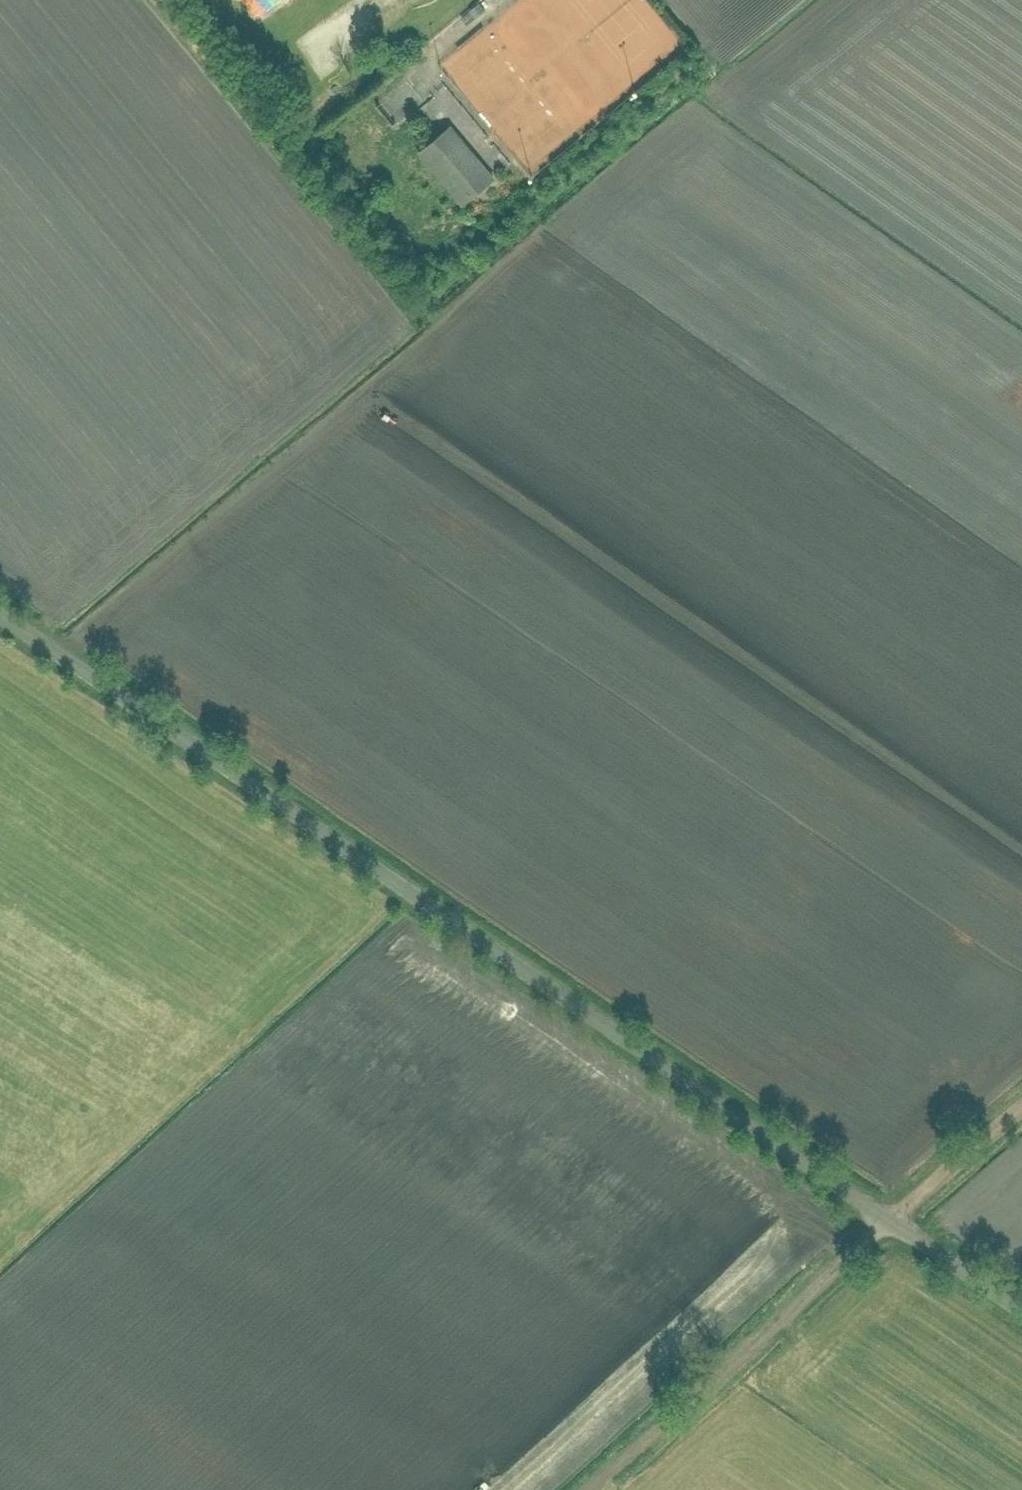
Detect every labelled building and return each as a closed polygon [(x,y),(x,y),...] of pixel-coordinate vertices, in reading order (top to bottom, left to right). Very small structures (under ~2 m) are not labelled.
[(236,11),(246,0),(225,0),(236,11)] [(474,160),(448,129),(420,153),(441,178),(439,179),(462,205),(492,180),(476,159),(474,160)]
